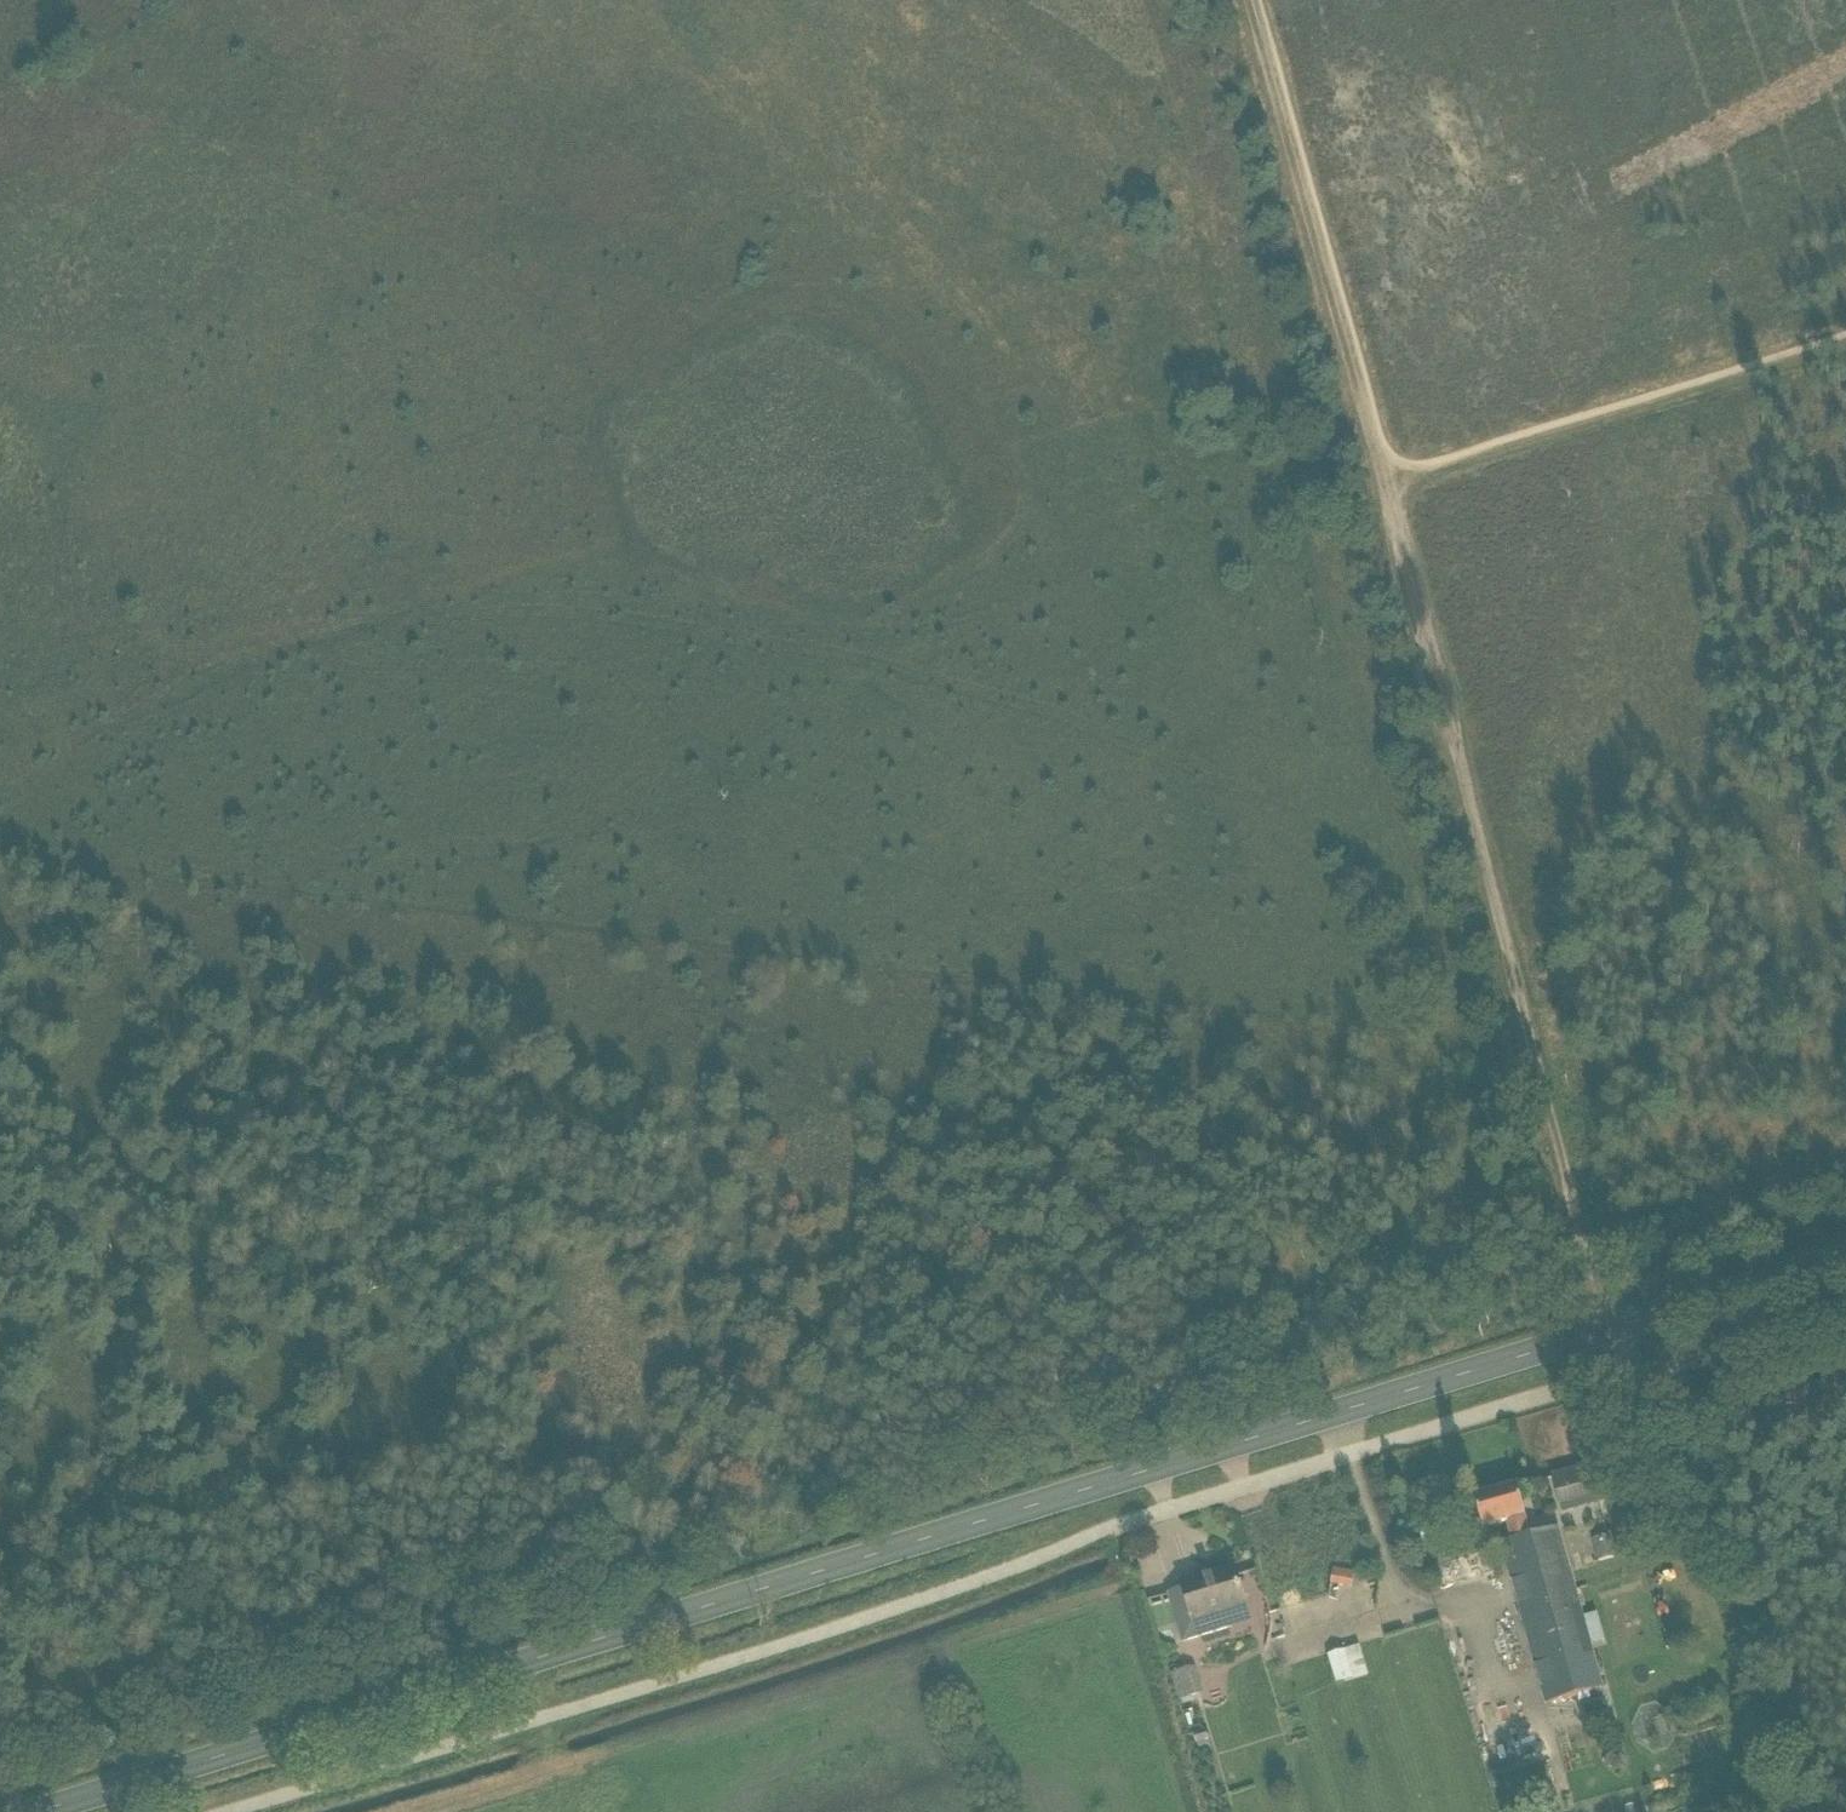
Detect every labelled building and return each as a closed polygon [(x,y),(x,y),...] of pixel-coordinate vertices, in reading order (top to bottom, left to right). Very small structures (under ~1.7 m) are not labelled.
[(1612,1499),(1601,1464),(1554,1477),(1564,1512),(1612,1499)] [(1482,1527),(1504,1521),(1506,1521),(1512,1539),(1500,1543),(1512,1586),(1523,1582),(1528,1599),(1517,1602),(1536,1669),(1552,1664),(1556,1679),(1539,1683),(1546,1705),(1602,1690),(1559,1528),(1531,1536),(1517,1487),(1474,1499),(1482,1527)] [(1610,1536),(1593,1540),(1598,1562),(1615,1558),(1610,1536)] [(1245,1606),(1241,1593),(1255,1589),(1248,1567),(1234,1571),(1234,1570),(1199,1581),(1198,1579),(1182,1584),(1189,1607),(1193,1621),(1245,1606)] [(1327,1568),(1327,1585),(1349,1586),(1350,1569),(1327,1568)] [(1142,1579),(1147,1595),(1175,1586),(1170,1570),(1142,1579)] [(1332,1684),(1366,1676),(1358,1644),(1324,1653),(1332,1684)] [(1175,1699),(1201,1694),(1195,1666),(1169,1672),(1175,1699)] [(1206,1733),(1194,1736),(1197,1745),(1209,1741),(1206,1733)]
